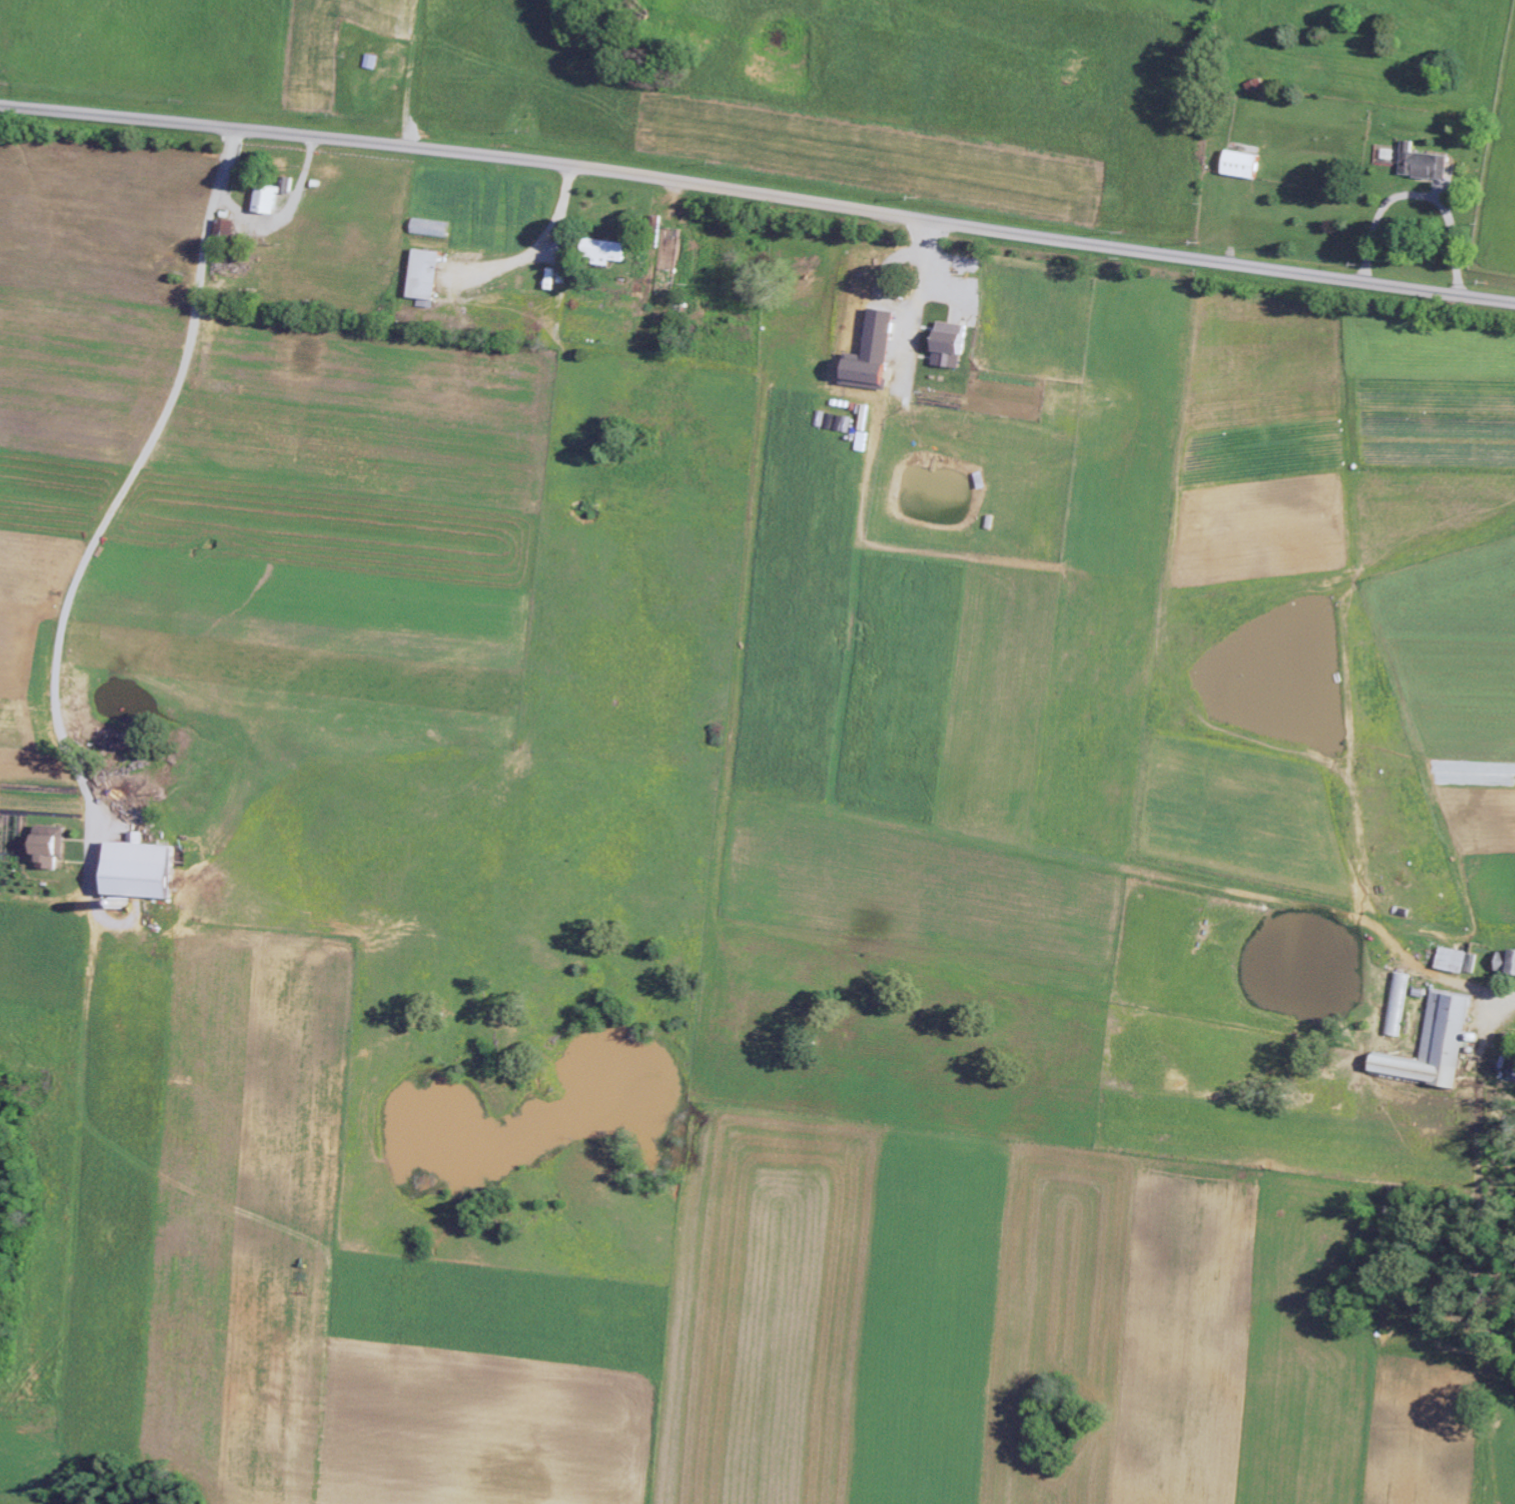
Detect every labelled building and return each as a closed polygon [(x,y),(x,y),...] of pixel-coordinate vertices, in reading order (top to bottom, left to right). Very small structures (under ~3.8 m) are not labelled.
[(1448,180),(1449,157),(1413,155),(1414,143),(1403,143),(1402,178),(1448,180)] [(1222,177),(1255,181),(1259,157),(1226,152),(1222,177)] [(277,216),(279,195),(294,196),(295,180),(284,179),(284,189),(258,187),(256,215),(277,216)] [(449,223),(412,221),(411,237),(448,239),(449,223)] [(235,242),(236,222),(218,222),(217,242),(235,242)] [(609,268),(610,262),(624,264),(627,246),(585,239),(582,259),(594,260),(593,266),(609,268)] [(410,300),(418,301),(417,309),(436,310),(439,254),(413,252),(410,300)] [(894,314),(870,311),(862,364),(845,362),(841,387),(884,393),(894,314)] [(965,328),(938,323),(930,367),(958,371),(965,328)] [(63,858),(64,828),(32,827),(31,856),(36,856),(35,870),(55,871),(56,858),(63,858)] [(169,900),(171,847),(143,846),(144,834),(129,833),(128,844),(106,843),(103,896),(169,900)] [(1478,956),(1442,948),(1437,968),(1473,977),(1478,956)] [(1511,950),(1510,955),(1499,953),(1496,973),(1514,976),(1514,951),(1511,950)] [(1409,975),(1393,973),(1386,1036),(1402,1038),(1409,975)] [(1471,998),(1431,992),(1421,1063),(1373,1056),(1370,1076),(1457,1089),(1471,998)] [(1511,1062),(1507,1080),(1514,1082),(1514,1063),(1511,1062)]
